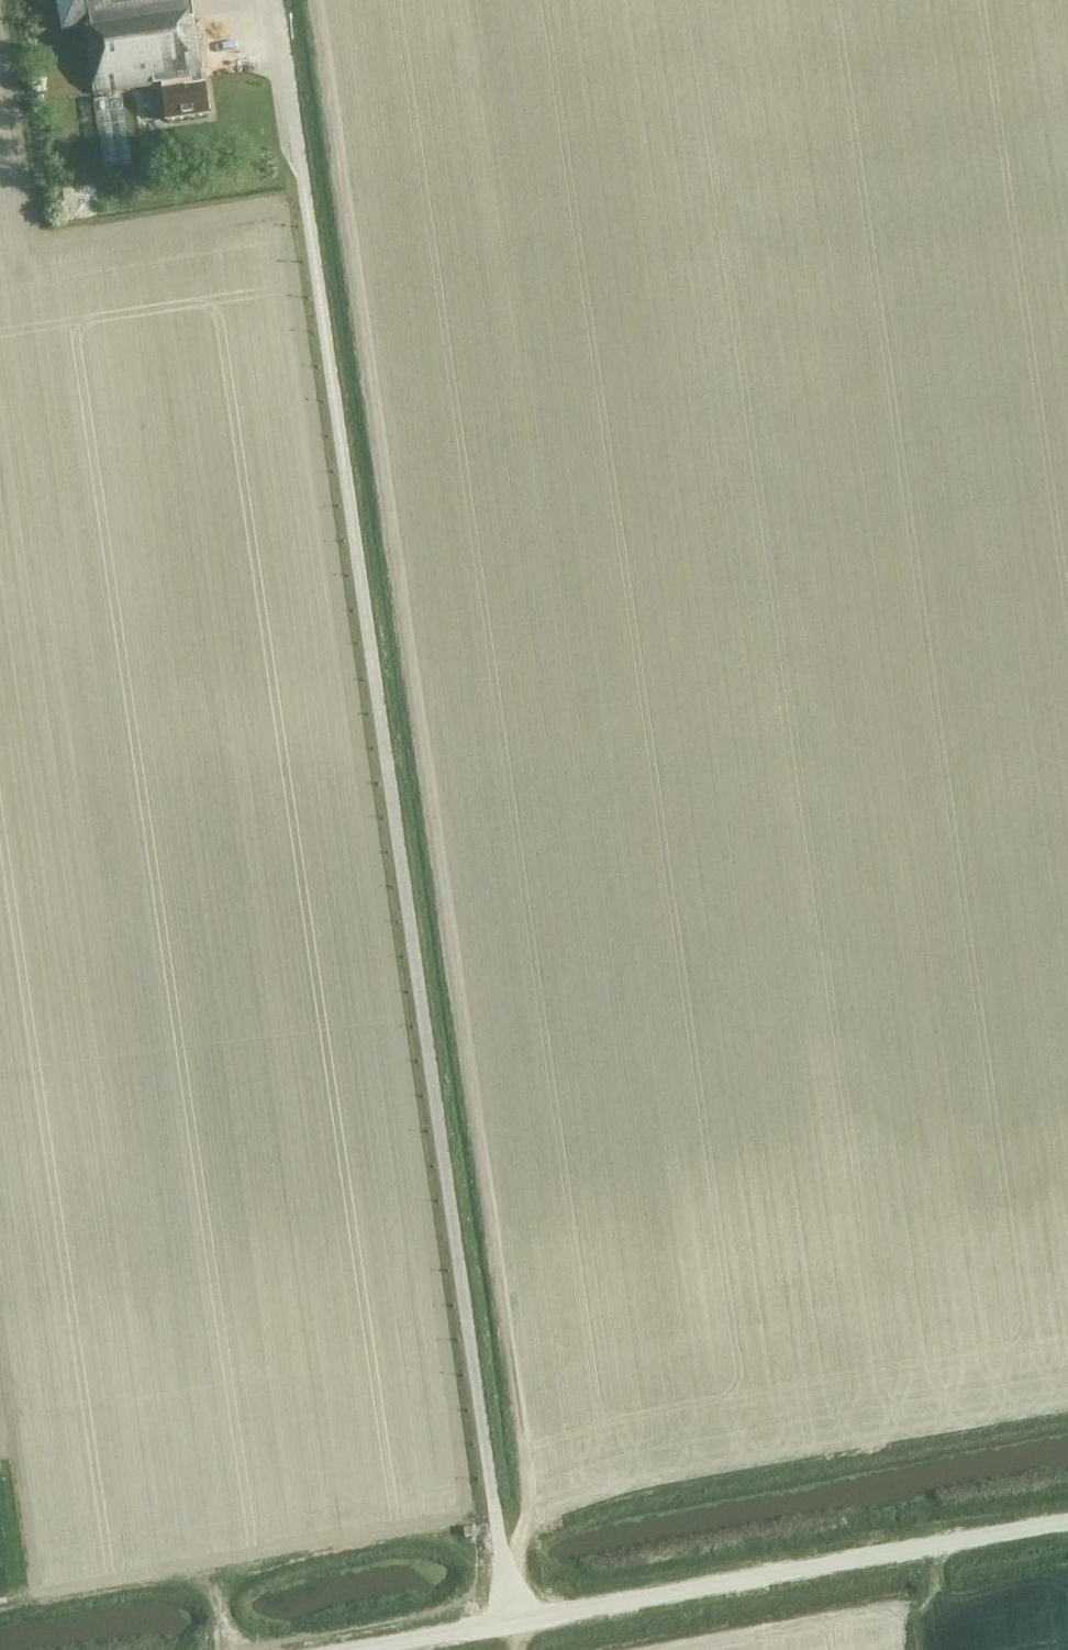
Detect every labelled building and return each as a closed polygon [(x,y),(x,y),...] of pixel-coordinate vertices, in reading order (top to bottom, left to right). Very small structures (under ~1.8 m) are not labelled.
[(192,0),(57,0),(62,32),(85,29),(94,95),(163,85),(163,90),(167,119),(208,113),(204,83),(193,85),(192,77),(203,76),(192,0)] [(99,104),(110,166),(138,161),(127,99),(99,104)]
